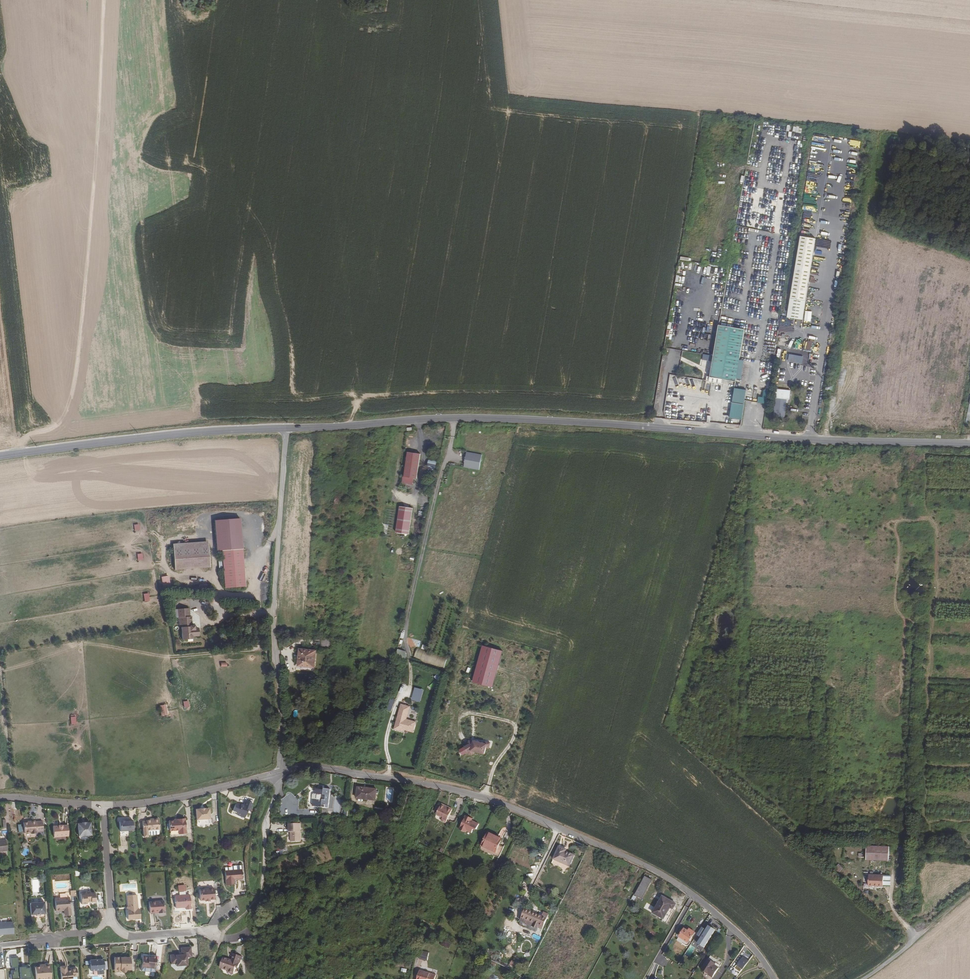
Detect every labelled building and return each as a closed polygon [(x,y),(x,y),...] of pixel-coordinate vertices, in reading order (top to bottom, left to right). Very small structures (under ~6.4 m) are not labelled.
[(802,236),(792,298),(789,317),(804,320),(807,300),(817,238),(802,236)] [(746,329),(720,325),(715,356),(712,382),(723,383),(724,379),(736,381),(738,381),(746,329)] [(748,390),(735,388),(730,417),(743,419),(748,390)] [(791,391),(776,389),(773,417),(785,418),(787,400),(790,400),(791,391)] [(758,396),(757,402),(766,403),(768,390),(763,390),(762,397),(758,396)] [(408,452),(404,477),(417,479),(421,453),(408,452)] [(466,454),(464,469),(478,471),(480,456),(466,454)] [(400,506),(396,533),(409,535),(413,508),(400,506)] [(222,551),(242,549),(240,518),(215,520),(217,551),(222,551)] [(172,544),(173,550),(208,547),(208,541),(172,544)] [(208,547),(173,550),(174,570),(210,568),(208,547)] [(222,551),(225,588),(245,587),(242,549),(222,551)] [(161,577),(163,589),(171,588),(168,576),(161,577)] [(179,618),(180,618),(181,625),(182,640),(193,639),(192,636),(198,636),(198,628),(194,629),(194,626),(192,626),(191,617),(190,617),(189,608),(177,609),(178,618),(179,618)] [(473,682),(492,688),(503,652),(484,646),(473,682)] [(301,649),(300,665),(316,667),(317,651),(301,649)] [(414,659),(445,667),(448,658),(417,649),(414,659)] [(396,656),(406,660),(407,656),(406,652),(398,650),(396,656)] [(412,700),(421,702),(424,689),(415,687),(412,700)] [(390,700),(387,709),(392,711),(395,701),(390,700)] [(402,703),(395,728),(404,731),(405,729),(414,731),(417,721),(407,718),(411,706),(402,703)] [(165,704),(159,705),(161,716),(167,714),(165,704)] [(474,754),(474,751),(484,754),(486,748),(487,744),(485,743),(474,740),(473,742),(469,740),(468,744),(465,747),(468,752),(469,754),(472,755),(474,754)] [(468,752),(465,747),(460,750),(463,755),(468,752)] [(357,798),(375,800),(377,789),(358,788),(357,798)] [(313,799),(314,800),(313,806),(326,808),(326,805),(329,805),(331,789),(324,789),(323,790),(322,790),(316,789),(316,794),(314,794),(313,795),(313,799)] [(246,796),(243,805),(236,803),(233,810),(238,812),(237,814),(242,816),(242,815),(246,816),(248,810),(250,811),(253,802),(254,799),(246,796)] [(446,823),(453,809),(448,807),(447,808),(441,805),(435,818),(446,823)] [(196,810),(197,820),(210,819),(209,809),(205,809),(205,808),(200,809),(196,810)] [(466,815),(459,830),(466,833),(467,831),(472,833),(474,829),(476,830),(479,824),(472,821),(472,819),(466,815)] [(159,828),(159,817),(153,818),(153,819),(150,819),(146,820),(147,820),(143,821),(143,830),(144,836),(148,835),(148,834),(158,833),(159,832),(159,828)] [(174,819),(169,820),(170,830),(178,829),(179,833),(186,832),(185,817),(177,818),(177,819),(174,819)] [(124,821),(120,822),(120,837),(127,836),(127,831),(133,831),(133,820),(128,821),(128,822),(124,822),(124,821)] [(28,823),(23,823),(24,833),(31,833),(31,834),(36,834),(36,832),(43,832),(42,821),(35,822),(35,821),(31,821),(31,822),(28,823)] [(82,824),(78,824),(79,841),(92,840),(90,823),(86,823),(86,825),(82,825),(82,824)] [(300,823),(289,824),(289,832),(291,832),(291,834),(292,834),(292,836),(291,836),(292,842),(302,841),(300,823)] [(59,826),(53,827),(54,838),(69,836),(68,826),(64,826),(64,825),(59,825),(59,826)] [(499,858),(504,848),(499,846),(502,840),(498,838),(498,837),(488,832),(482,846),(486,848),(487,846),(496,851),(496,853),(494,856),(499,858)] [(553,859),(570,866),(574,855),(565,851),(563,850),(564,849),(559,846),(553,859)] [(279,855),(285,854),(283,847),(277,849),(279,855)] [(890,848),(867,847),(866,860),(889,862),(890,848)] [(840,873),(844,868),(840,864),(836,868),(840,873)] [(225,868),(226,886),(234,885),(234,880),(242,880),(242,870),(241,866),(232,867),(231,868),(225,868)] [(324,877),(331,875),(329,868),(321,870),(324,877)] [(883,876),(867,875),(867,886),(882,887),(883,876)] [(635,895),(642,899),(652,880),(645,876),(635,895)] [(210,901),(215,900),(214,889),(200,890),(201,901),(206,901),(206,902),(210,902),(210,901)] [(96,902),(95,893),(91,893),(91,891),(86,892),(86,893),(80,894),(81,905),(87,904),(87,902),(96,902)] [(138,910),(137,895),(127,896),(128,907),(128,910),(127,910),(128,920),(140,919),(139,909),(138,910)] [(186,910),(191,910),(190,895),(175,897),(176,908),(186,908),(186,910)] [(653,913),(663,919),(662,921),(667,923),(672,914),(671,913),(676,904),(663,896),(653,913)] [(71,914),(69,898),(55,899),(56,911),(64,911),(65,914),(71,914)] [(160,914),(166,913),(165,901),(150,903),(151,913),(160,913),(160,914)] [(44,902),(30,903),(31,915),(36,914),(40,914),(45,914),(44,902)] [(536,913),(533,912),(526,908),(520,920),(519,925),(536,932),(538,929),(533,927),(533,925),(538,927),(543,917),(547,918),(549,914),(545,913),(543,916),(536,913)] [(13,922),(0,923),(0,935),(1,935),(14,933),(13,922)] [(703,949),(715,931),(708,927),(706,931),(702,928),(696,937),(700,939),(697,945),(703,949)] [(679,937),(688,943),(695,932),(690,929),(688,931),(684,928),(679,937)] [(443,945),(445,941),(443,940),(440,945),(448,949),(449,947),(443,945)] [(191,958),(191,948),(181,949),(181,955),(170,956),(171,962),(176,962),(176,967),(187,966),(186,958),(191,958)] [(420,959),(427,961),(429,953),(421,951),(420,959)] [(711,955),(702,970),(713,977),(722,963),(711,955)] [(30,967),(25,967),(25,965),(22,966),(18,966),(18,956),(10,956),(11,967),(15,967),(15,969),(11,969),(12,973),(10,973),(11,978),(20,978),(31,978),(30,967)] [(148,957),(142,956),(141,971),(154,973),(156,957),(151,956),(151,957),(150,958),(148,958),(148,957)] [(223,968),(223,970),(231,973),(232,972),(237,974),(239,970),(241,971),(245,959),(238,956),(235,963),(227,959),(223,968)] [(131,970),(130,957),(114,959),(115,971),(121,970),(121,972),(122,973),(125,973),(127,971),(127,970),(131,970)] [(734,968),(740,973),(749,961),(743,957),(734,968)] [(103,960),(89,961),(90,971),(104,970),(103,960)] [(35,967),(36,978),(51,978),(50,964),(44,965),(44,967),(40,967),(35,967)] [(70,969),(70,971),(66,971),(66,969),(66,966),(60,967),(61,978),(72,978),(72,977),(77,977),(76,968),(70,969)] [(436,973),(420,970),(418,978),(435,978),(436,973)]
